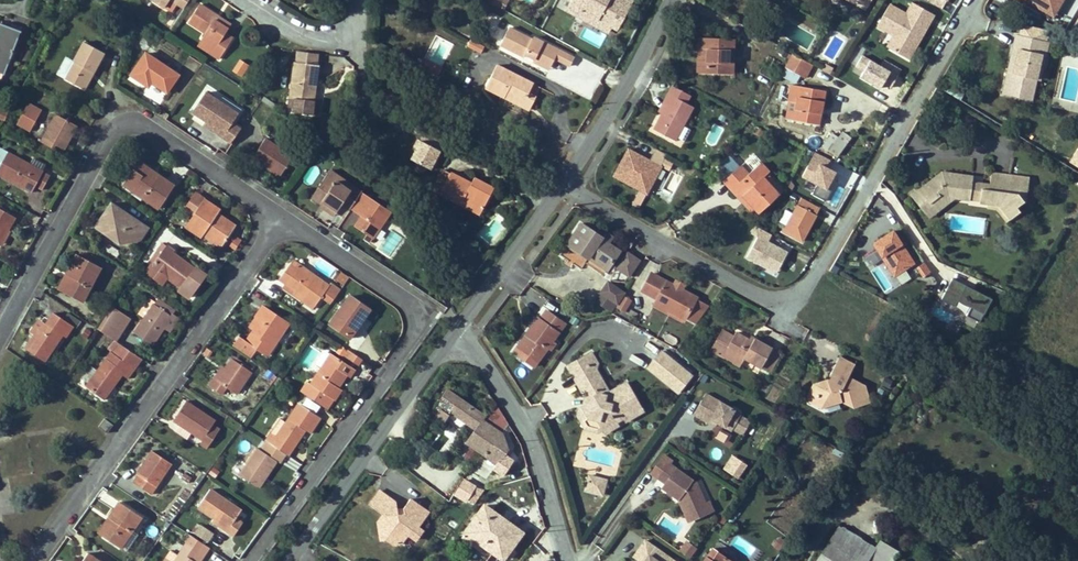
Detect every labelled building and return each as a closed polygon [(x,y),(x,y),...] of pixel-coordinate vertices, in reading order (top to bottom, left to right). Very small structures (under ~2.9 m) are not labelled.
[(166,7),(166,6),(173,10),(178,3),(180,0),(155,0),(166,7)] [(490,3),(502,9),(507,0),(506,0),(492,0),(490,3)] [(579,21),(585,24),(598,0),(590,0),(579,21)] [(582,29),(609,43),(620,24),(616,22),(618,17),(622,20),(628,8),(623,5),(626,0),(598,0),(582,29)] [(867,11),(873,0),(848,0),(867,11)] [(1053,20),(1064,0),(1016,0),(1053,20)] [(913,3),(906,15),(910,17),(916,5),(913,3)] [(912,45),(923,25),(927,27),(934,15),(916,5),(910,17),(906,15),(890,6),(878,27),(889,33),(894,36),(898,38),(892,50),(909,59),(916,47),(912,45)] [(207,34),(204,40),(216,47),(212,54),(221,59),(234,39),(225,33),(228,28),(216,20),(218,16),(201,6),(190,23),(207,34)] [(632,10),(628,8),(622,20),(618,17),(616,22),(620,24),(623,26),(632,10)] [(770,9),(762,24),(767,27),(770,29),(779,15),(770,9)] [(218,16),(216,20),(228,28),(230,24),(218,16)] [(1,73),(5,74),(23,28),(14,25),(13,27),(1,23),(0,26),(0,74),(1,73)] [(923,25),(912,45),(916,47),(927,27),(923,25)] [(524,53),(533,57),(549,65),(554,58),(569,65),(573,57),(532,36),(531,38),(508,27),(500,44),(523,55),(524,53)] [(888,47),(892,50),(898,38),(894,36),(888,47)] [(1048,44),(1017,37),(1005,93),(1032,99),(1036,78),(1040,79),(1048,44)] [(484,47),(468,38),(465,45),(481,53),(484,47)] [(697,55),(698,55),(708,55),(708,73),(734,73),(734,39),(698,38),(697,55)] [(212,54),(216,47),(204,40),(199,46),(212,54)] [(106,53),(86,41),(65,78),(85,89),(106,53)] [(792,51),(784,67),(797,74),(803,77),(811,62),(807,60),(792,51)] [(298,61),(317,64),(318,54),(299,52),(298,61)] [(150,80),(168,92),(179,75),(147,53),(133,74),(147,84),(150,80)] [(708,73),(708,55),(698,55),(698,72),(708,73)] [(885,94),(902,71),(885,59),(879,67),(863,55),(852,70),(885,94)] [(548,69),(549,65),(533,57),(531,61),(548,69)] [(437,79),(443,68),(426,60),(421,71),(437,79)] [(289,97),(295,97),(294,106),(294,112),(319,115),(321,101),(315,100),(320,64),(317,64),(298,61),(295,61),(289,97)] [(485,87),(504,97),(505,94),(522,102),(527,92),(531,83),(496,65),(485,87)] [(793,82),(797,74),(784,67),(780,75),(793,82)] [(824,90),(790,84),(787,101),(789,101),(786,118),(818,124),(824,90)] [(147,86),(142,95),(158,105),(164,96),(147,86)] [(193,111),(209,121),(220,128),(218,131),(224,136),(239,113),(207,91),(193,111)] [(670,91),(665,99),(668,101),(659,118),(650,134),(672,145),(690,112),(683,108),(687,100),(670,91)] [(522,102),(505,94),(504,97),(529,110),(536,96),(527,92),(522,102)] [(668,101),(665,99),(656,116),(659,118),(668,101)] [(42,111),(29,103),(18,122),(31,130),(42,111)] [(78,125),(57,114),(42,141),(63,152),(78,125)] [(209,121),(207,124),(218,131),(220,128),(209,121)] [(764,131),(757,127),(753,133),(761,137),(764,131)] [(850,139),(831,130),(822,151),(841,159),(850,139)] [(266,138),(253,157),(268,167),(270,164),(283,173),(294,156),(279,147),(266,138)] [(408,161),(433,172),(442,152),(417,141),(408,161)] [(9,151),(1,147),(0,149),(0,167),(9,151)] [(642,156),(628,149),(614,175),(639,189),(645,179),(654,178),(660,167),(645,158),(644,160),(641,159),(642,156)] [(9,151),(0,167),(0,174),(33,192),(36,186),(43,190),(51,175),(43,170),(31,164),(9,151)] [(802,179),(829,194),(844,166),(818,152),(802,179)] [(31,164),(43,170),(47,164),(34,157),(31,164)] [(134,169),(138,172),(144,164),(139,161),(134,169)] [(740,165),(723,180),(732,190),(735,186),(759,212),(779,194),(763,177),(767,174),(769,172),(760,162),(747,174),(740,165)] [(131,192),(132,190),(160,208),(175,185),(144,164),(138,172),(134,169),(123,186),(131,192)] [(281,176),(283,173),(270,164),(268,167),(281,176)] [(337,181),(351,191),(355,186),(331,170),(326,178),(335,184),(337,181)] [(461,204),(463,199),(483,209),(494,187),(474,177),(471,182),(451,172),(439,194),(461,204)] [(941,172),(911,196),(922,209),(940,195),(954,197),(970,199),(970,196),(988,197),(988,203),(998,204),(1010,219),(1020,211),(1017,207),(1024,201),(1026,202),(1029,178),(991,173),(990,184),(982,183),(982,186),(971,184),(973,176),(941,172)] [(767,174),(763,177),(779,194),(783,191),(767,174)] [(313,197),(322,203),(324,200),(338,210),(344,203),(351,208),(363,191),(355,186),(351,191),(337,181),(335,184),(326,178),(313,197)] [(645,179),(639,189),(646,193),(654,178),(645,179)] [(759,212),(735,186),(732,190),(756,215),(759,212)] [(374,237),(392,211),(363,191),(351,208),(363,216),(356,226),(374,237)] [(633,204),(640,207),(645,195),(637,192),(633,204)] [(928,218),(954,197),(940,195),(922,209),(928,218)] [(205,234),(223,246),(237,225),(222,216),(220,218),(216,216),(221,209),(205,199),(187,226),(203,236),(205,234)] [(480,214),(483,209),(463,199),(461,204),(480,214)] [(321,205),(335,214),(338,210),(324,200),(322,203),(321,205)] [(148,228),(133,217),(123,219),(121,209),(112,203),(102,218),(109,223),(104,231),(120,243),(141,239),(148,228)] [(1010,219),(998,204),(988,203),(987,206),(996,207),(1007,221),(1010,219)] [(818,216),(797,206),(784,234),(805,244),(818,216)] [(7,228),(9,229),(16,217),(0,208),(0,240),(7,228)] [(121,209),(123,219),(133,217),(121,209)] [(96,226),(104,231),(109,223),(102,218),(96,226)] [(580,224),(568,243),(588,257),(591,253),(609,266),(620,249),(610,243),(614,236),(607,231),(602,238),(580,224)] [(9,229),(7,228),(0,240),(0,245),(3,246),(12,231),(9,229)] [(913,264),(891,230),(867,245),(878,263),(882,260),(893,277),(913,264)] [(791,247),(757,231),(742,262),(775,279),(791,247)] [(235,251),(242,241),(236,236),(229,246),(235,251)] [(149,269),(165,281),(167,277),(181,287),(195,268),(174,252),(176,249),(168,244),(167,245),(164,243),(155,255),(158,257),(152,265),(149,269)] [(631,254),(627,251),(617,266),(621,269),(631,254)] [(631,254),(639,259),(642,256),(634,251),(631,254)] [(606,271),(609,266),(591,253),(588,257),(587,259),(606,271)] [(629,274),(639,259),(631,254),(621,269),(629,274)] [(78,255),(68,274),(73,276),(65,291),(84,301),(102,267),(78,255)] [(158,257),(155,255),(149,264),(152,265),(158,257)] [(331,283),(329,285),(294,260),(280,278),(286,282),(282,287),(301,301),(302,300),(314,308),(323,294),(333,301),(340,290),(331,283)] [(60,288),(65,291),(73,276),(68,274),(60,288)] [(656,276),(648,292),(657,297),(656,300),(669,307),(668,309),(685,318),(696,296),(656,276)] [(990,301),(952,281),(941,301),(955,309),(957,304),(968,310),(964,318),(978,325),(990,301)] [(595,301),(623,316),(633,297),(604,282),(595,301)] [(330,323),(347,336),(355,325),(359,329),(362,325),(360,324),(370,310),(350,296),(330,323)] [(157,300),(155,304),(172,315),(173,314),(175,312),(157,300)] [(669,307),(656,300),(654,305),(667,311),(668,309),(669,307)] [(136,333),(153,344),(163,329),(172,315),(155,304),(136,333)] [(256,315),(257,316),(251,326),(255,329),(247,341),(268,355),(290,323),(263,305),(256,315)] [(130,320),(111,307),(98,328),(116,340),(130,320)] [(526,334),(530,337),(522,348),(538,359),(564,323),(547,310),(540,319),(538,318),(526,334)] [(26,348),(46,361),(52,353),(64,335),(67,337),(74,326),(55,313),(47,324),(43,321),(34,334),(26,348)] [(169,333),(179,319),(173,314),(172,315),(163,329),(169,333)] [(34,334),(43,321),(40,319),(31,332),(34,334)] [(352,339),(359,329),(355,325),(347,336),(352,339)] [(720,333),(732,340),(735,335),(723,328),(720,333)] [(737,331),(735,335),(732,340),(720,333),(711,349),(719,353),(726,351),(742,361),(744,357),(762,367),(763,365),(769,369),(773,363),(766,359),(772,348),(773,347),(755,337),(753,341),(749,339),(737,331)] [(522,348),(530,337),(526,334),(518,345),(522,348)] [(123,374),(128,378),(143,358),(118,342),(86,385),(105,399),(123,374)] [(766,359),(773,363),(779,352),(772,348),(766,359)] [(742,361),(726,351),(722,356),(739,365),(742,361)] [(676,397),(692,376),(661,352),(645,374),(676,397)] [(356,369),(332,353),(312,383),(336,400),(343,390),(339,386),(342,382),(343,383),(348,375),(351,377),(356,369)] [(626,418),(643,406),(625,379),(609,389),(605,383),(601,382),(601,378),(594,367),(600,364),(593,353),(584,359),(588,366),(578,373),(592,396),(599,397),(597,403),(589,402),(584,405),(580,407),(579,415),(583,420),(591,415),(599,418),(605,426),(608,430),(620,422),(617,418),(624,414),(626,418)] [(235,356),(233,359),(252,371),(254,368),(235,356)] [(631,356),(629,362),(642,367),(644,361),(631,356)] [(840,357),(835,364),(850,372),(854,365),(840,357)] [(215,378),(210,386),(223,395),(227,387),(237,394),(252,371),(233,359),(226,369),(218,380),(215,378)] [(569,369),(586,393),(584,405),(589,402),(597,403),(599,397),(592,396),(578,373),(588,366),(584,359),(569,369)] [(854,380),(853,382),(847,379),(850,372),(835,364),(827,379),(815,383),(811,391),(819,395),(816,400),(825,405),(842,400),(853,406),(866,402),(862,389),(864,385),(854,380)] [(215,378),(218,380),(226,369),(223,367),(215,378)] [(486,455),(502,432),(484,418),(486,415),(447,388),(432,411),(444,419),(451,409),(476,427),(466,442),(486,455)] [(821,406),(825,405),(816,400),(819,395),(811,391),(807,399),(821,406)] [(743,414),(707,394),(695,414),(711,422),(713,419),(719,423),(733,431),(734,429),(744,434),(751,421),(742,416),(743,414)] [(216,420),(187,401),(174,420),(203,440),(200,443),(208,448),(221,429),(214,424),(216,420)] [(266,440),(289,456),(307,430),(311,433),(322,418),(299,403),(277,436),(272,432),(266,440)] [(599,418),(591,415),(583,420),(586,426),(600,429),(605,426),(599,418)] [(113,424),(105,419),(100,426),(108,432),(113,424)] [(502,432),(509,447),(510,450),(514,443),(507,428),(502,432)] [(729,447),(734,438),(719,428),(713,438),(729,447)] [(497,463),(509,447),(502,432),(486,455),(497,463)] [(277,461),(258,448),(240,475),(259,488),(277,461)] [(138,474),(140,475),(135,483),(152,494),(172,463),(153,451),(138,474)] [(697,483),(670,465),(657,483),(679,498),(683,497),(691,513),(704,506),(708,513),(716,508),(712,501),(707,503),(697,483)] [(607,478),(590,473),(586,491),(603,495),(607,478)] [(464,478),(456,492),(466,497),(467,498),(475,484),(464,478)] [(922,496),(927,488),(912,480),(907,488),(922,496)] [(211,489),(199,506),(215,518),(230,528),(237,517),(242,511),(211,489)] [(691,513),(683,497),(679,498),(691,521),(708,513),(704,506),(691,513)] [(119,501),(109,517),(113,520),(102,536),(126,552),(138,534),(133,530),(142,516),(119,501)] [(503,518),(485,505),(465,531),(466,533),(463,537),(481,549),(484,546),(502,559),(520,534),(502,521),(503,518)] [(384,515),(382,513),(377,521),(377,525),(385,523),(384,515)] [(98,533),(102,536),(113,520),(109,517),(98,533)] [(234,537),(244,522),(237,517),(230,528),(215,518),(212,522),(234,537)] [(503,518),(502,521),(520,534),(522,532),(503,518)] [(208,543),(214,533),(200,525),(194,534),(208,543)] [(838,525),(815,560),(865,560),(874,548),(838,525)] [(209,548),(192,536),(175,560),(200,560),(209,548)] [(874,548),(865,560),(889,560),(896,551),(879,540),(874,548)] [(646,541),(639,550),(649,557),(646,560),(676,560),(646,541)] [(691,545),(685,554),(692,559),(698,550),(691,545)] [(713,548),(704,560),(731,560),(713,548)]
